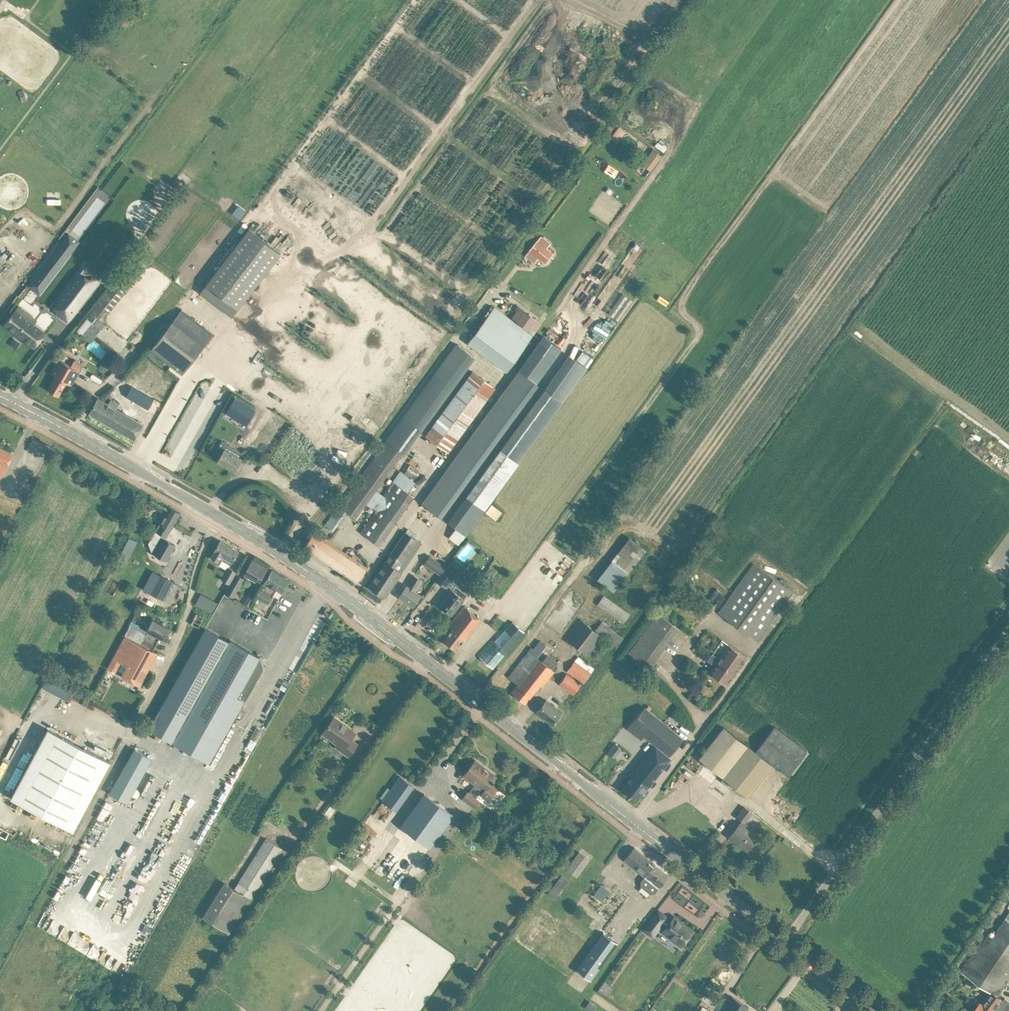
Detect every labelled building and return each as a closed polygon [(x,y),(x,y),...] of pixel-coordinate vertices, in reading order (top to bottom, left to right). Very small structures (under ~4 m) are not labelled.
[(66,9),(63,13),(74,21),(78,17),(66,9)] [(23,89),(19,91),(23,102),(27,100),(23,89)] [(618,128),(611,138),(618,143),(626,133),(618,128)] [(661,138),(655,146),(664,153),(670,144),(661,138)] [(653,149),(641,165),(650,171),(662,156),(653,149)] [(609,165),(605,171),(615,177),(619,171),(609,165)] [(249,228),(206,284),(238,309),(281,253),(249,228)] [(541,237),(526,256),(534,262),(538,258),(545,263),(553,253),(545,248),(549,243),(541,237)] [(54,251),(30,284),(39,291),(64,258),(54,251)] [(87,319),(77,331),(86,339),(96,326),(94,325),(140,270),(131,263),(86,318),(87,319)] [(87,267),(80,275),(84,278),(90,275),(95,286),(101,278),(87,267)] [(71,287),(57,306),(60,309),(57,312),(68,321),(77,310),(66,302),(75,290),(71,287)] [(623,293),(608,313),(618,320),(633,301),(623,293)] [(45,333),(29,320),(32,317),(19,306),(5,324),(34,347),(45,333)] [(512,363),(533,335),(495,306),(474,335),(512,363)] [(183,373),(213,334),(181,309),(151,349),(183,373)] [(457,343),(325,524),(332,529),(345,510),(355,518),(366,504),(375,511),(360,531),(379,544),(414,496),(393,481),(383,494),(376,489),(403,453),(404,454),(476,356),(457,343)] [(441,517),(538,384),(556,360),(536,346),(422,503),(441,517)] [(56,376),(48,389),(59,395),(66,382),(72,385),(83,366),(75,360),(64,354),(61,360),(59,359),(51,373),(56,376)] [(568,357),(545,389),(448,522),(456,528),(449,538),(458,545),(586,370),(568,357)] [(333,440),(376,372),(359,361),(316,429),(333,440)] [(448,452),(495,388),(472,371),(425,436),(448,452)] [(155,399),(147,394),(132,386),(126,397),(149,409),(155,399)] [(273,463),(314,410),(287,389),(246,442),(273,463)] [(233,397),(225,414),(247,425),(256,409),(233,397)] [(142,424),(116,409),(119,404),(111,400),(108,404),(98,399),(89,413),(134,439),(142,424)] [(42,464),(52,447),(34,437),(25,454),(42,464)] [(221,455),(218,461),(235,471),(235,469),(238,471),(244,462),(241,460),(242,458),(238,456),(240,453),(239,450),(222,440),(216,451),(221,455)] [(13,454),(0,447),(0,475),(2,476),(13,454)] [(457,452),(452,449),(442,464),(447,467),(457,452)] [(324,454),(301,485),(317,496),(339,465),(324,454)] [(502,512),(492,503),(486,511),(496,519),(502,512)] [(165,539),(181,513),(170,506),(150,541),(157,546),(158,546),(154,553),(164,559),(173,544),(165,539)] [(314,532),(304,547),(319,557),(329,542),(314,532)] [(405,532),(386,561),(369,586),(385,597),(402,572),(394,567),(397,563),(399,565),(416,539),(405,532)] [(628,536),(597,579),(614,592),(645,549),(628,536)] [(127,562),(137,541),(129,537),(119,558),(127,562)] [(230,565),(238,551),(230,546),(229,547),(226,545),(227,544),(220,540),(214,551),(211,557),(218,562),(220,559),(230,565)] [(329,542),(319,557),(335,567),(357,582),(367,567),(345,552),(329,542)] [(446,567),(430,556),(425,564),(440,575),(446,567)] [(258,584),(268,568),(253,559),(243,575),(258,584)] [(444,587),(459,568),(451,562),(436,581),(444,587)] [(757,640),(792,591),(754,564),(719,613),(757,640)] [(236,571),(229,567),(221,580),(229,584),(236,571)] [(282,592),(289,580),(272,570),(265,582),(256,596),(268,603),(272,596),(271,595),(275,588),(282,592)] [(153,571),(144,589),(164,599),(173,582),(153,571)] [(233,597),(236,591),(243,579),(236,574),(225,592),(233,597)] [(414,592),(422,580),(414,575),(407,586),(406,586),(399,596),(413,605),(420,595),(414,592)] [(496,579),(492,585),(498,589),(502,583),(496,579)] [(448,612),(451,615),(467,595),(455,585),(440,605),(442,608),(443,610),(446,613),(448,612)] [(201,593),(195,604),(212,613),(218,602),(201,593)] [(623,621),(630,612),(604,593),(597,602),(623,621)] [(466,639),(481,620),(464,606),(448,626),(452,629),(444,640),(456,649),(464,638),(466,639)] [(657,612),(629,652),(651,668),(679,628),(657,612)] [(198,627),(204,616),(196,613),(191,624),(198,627)] [(564,636),(591,657),(606,637),(579,616),(564,636)] [(164,639),(170,628),(153,619),(146,630),(148,631),(146,634),(130,625),(125,635),(141,643),(153,650),(160,637),(164,639)] [(504,628),(480,657),(493,668),(499,660),(517,638),(524,630),(511,619),(504,628)] [(624,637),(603,620),(597,628),(617,645),(624,637)] [(245,700),(263,668),(261,667),(262,665),(260,659),(259,658),(260,656),(231,640),(230,642),(206,628),(149,729),(209,763),(244,700),(245,700)] [(139,684),(157,652),(153,650),(141,643),(125,635),(108,667),(116,672),(122,661),(128,664),(127,665),(125,666),(124,668),(125,670),(122,675),(139,684)] [(554,671),(552,670),(557,664),(547,656),(542,662),(536,658),(539,654),(546,644),(540,640),(533,650),(531,648),(508,677),(518,684),(512,692),(525,703),(540,685),(542,686),(548,679),(554,671)] [(726,684),(745,656),(729,645),(721,658),(713,653),(708,660),(715,665),(710,673),(726,684)] [(583,682),(590,672),(575,661),(568,670),(583,682)] [(581,684),(565,674),(558,684),(574,694),(581,684)] [(49,677),(44,685),(66,697),(70,689),(49,677)] [(560,715),(554,710),(555,708),(546,700),(537,711),(537,712),(538,710),(544,715),(543,716),(542,716),(546,719),(546,720),(551,724),(560,715)] [(669,756),(683,739),(644,707),(627,728),(641,740),(644,736),(656,745),(636,769),(634,767),(628,775),(631,777),(622,789),(637,800),(647,787),(648,787),(670,760),(669,756)] [(350,739),(355,732),(346,725),(345,726),(341,723),(341,722),(334,717),(323,733),(343,748),(341,751),(348,756),(357,744),(350,739)] [(788,775),(807,750),(774,726),(755,751),(723,727),(699,758),(723,777),(721,781),(729,787),(732,784),(748,796),(773,764),(788,775)] [(11,799),(73,831),(109,763),(47,730),(11,799)] [(605,750),(618,760),(627,748),(614,738),(605,750)] [(134,748),(132,753),(110,792),(128,802),(152,758),(134,748)] [(493,780),(496,776),(475,760),(464,775),(475,784),(468,792),(467,791),(463,798),(474,807),(479,801),(476,798),(479,793),(488,800),(497,789),(490,783),(492,781),(492,782),(494,780),(493,780)] [(396,810),(414,786),(400,776),(382,800),(396,810)] [(454,814),(424,793),(401,826),(430,847),(454,814)] [(330,805),(322,817),(328,821),(336,809),(330,805)] [(745,823),(753,812),(746,806),(737,816),(745,823)] [(757,837),(740,823),(729,836),(747,850),(757,837)] [(250,899),(282,849),(265,839),(234,887),(224,881),(203,916),(230,932),(250,899)] [(655,864),(634,847),(624,859),(645,876),(655,864)] [(579,850),(567,868),(578,876),(590,858),(579,850)] [(535,860),(530,867),(534,870),(539,863),(535,860)] [(658,888),(669,875),(655,864),(645,876),(644,876),(644,877),(641,881),(641,886),(650,893),(654,892),(658,888)] [(559,880),(547,897),(562,908),(574,891),(559,880)] [(601,884),(593,895),(602,901),(610,890),(601,884)] [(666,919),(667,917),(658,910),(644,929),(652,936),(663,923),(666,919)] [(989,993),(994,997),(995,995),(997,996),(1008,979),(1008,912),(987,946),(981,941),(961,971),(991,991),(989,993)] [(681,945),(692,931),(684,925),(684,924),(674,916),(670,922),(666,919),(663,923),(667,926),(663,931),(681,945)] [(603,932),(576,970),(591,980),(617,942),(603,932)] [(994,997),(989,993),(982,1002),(981,1002),(980,1003),(978,1002),(977,1002),(975,1002),(974,1002),(972,1003),(972,1005),(971,1006),(972,1008),(973,1009),(974,1010),(995,1010),(999,1006),(997,1005),(1000,1001),(994,997)] [(748,1006),(732,996),(722,1010),(745,1010),(748,1006)]
